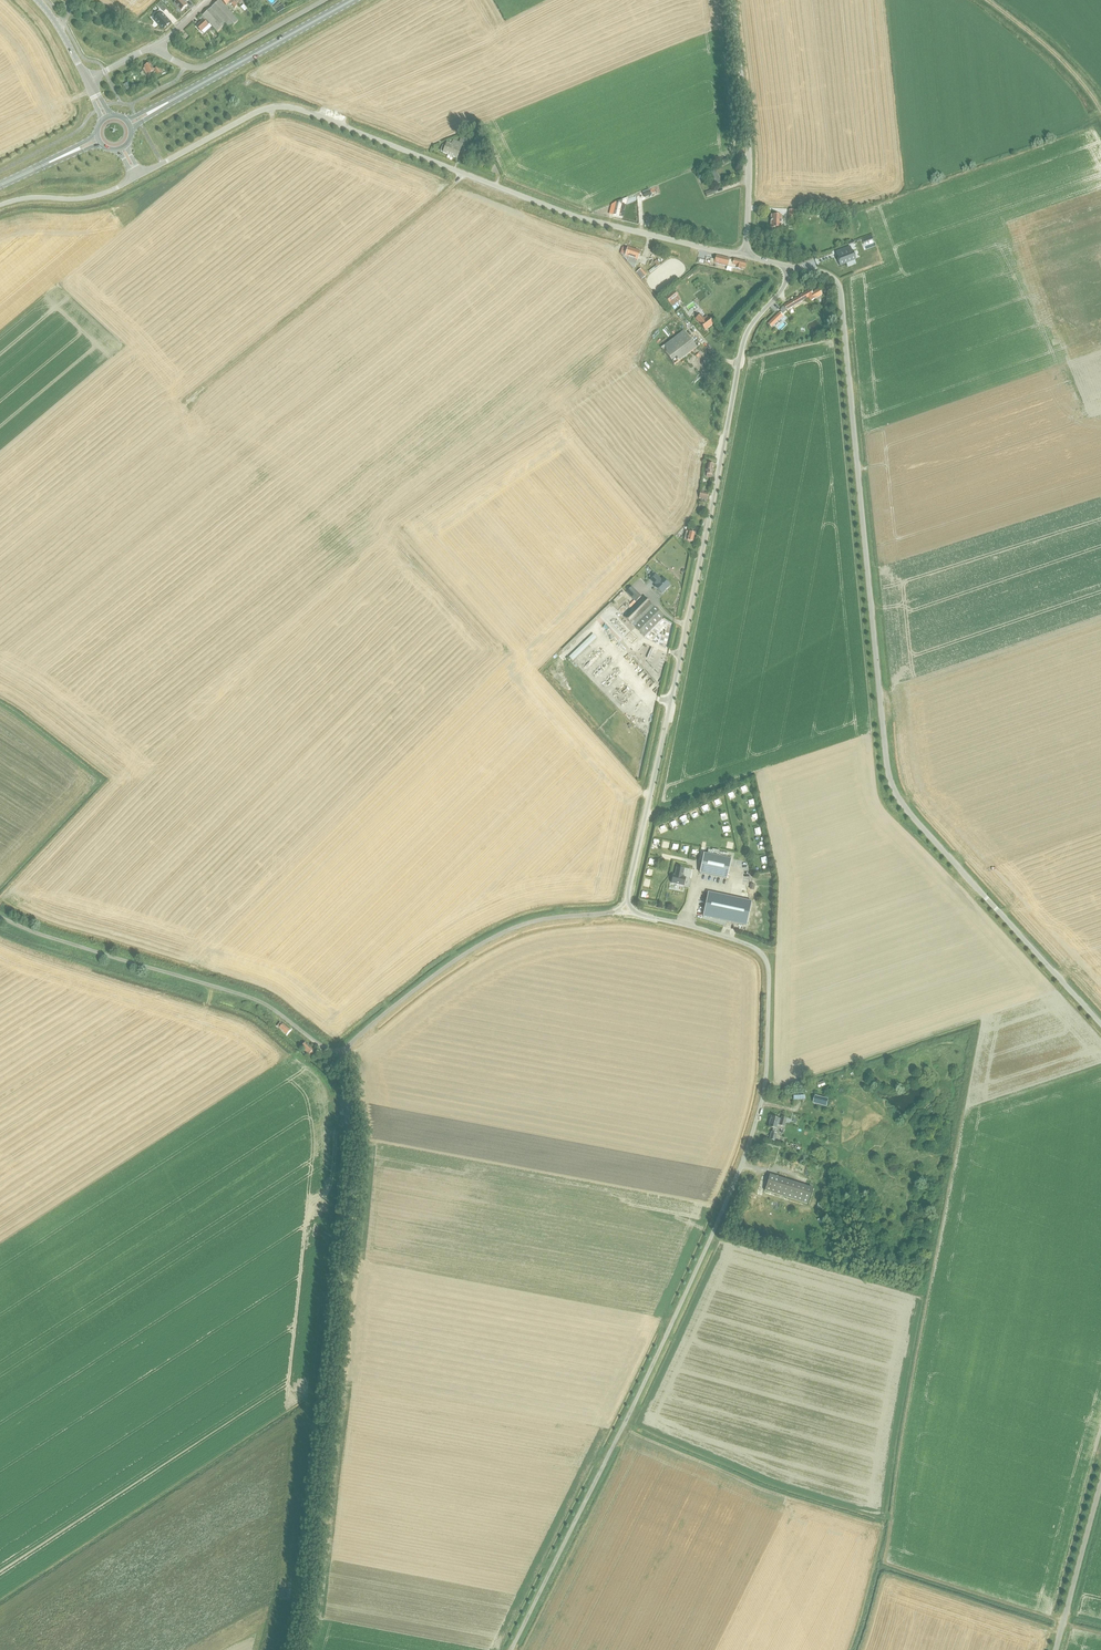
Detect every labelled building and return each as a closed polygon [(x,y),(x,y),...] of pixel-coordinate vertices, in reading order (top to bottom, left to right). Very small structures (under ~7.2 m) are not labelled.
[(177,1),(174,4),(181,11),(187,6),(185,3),(188,1),(187,0),(177,0),(177,1)] [(226,6),(227,8),(231,4),(235,8),(238,6),(234,2),(234,1),(233,0),(221,0),(226,6)] [(202,16),(209,24),(211,26),(211,27),(213,29),(217,33),(225,25),(229,30),(238,22),(219,1),(202,16)] [(282,5),(275,10),(278,13),(285,9),(282,5)] [(156,13),(152,17),(154,20),(163,30),(165,27),(166,27),(167,26),(170,23),(165,17),(162,13),(159,11),(156,13)] [(202,22),(196,27),(201,32),(202,31),(204,34),(211,27),(211,26),(209,24),(202,16),(199,19),(202,22)] [(145,68),(143,69),(146,74),(148,73),(149,74),(153,72),(154,73),(155,72),(156,72),(157,75),(162,72),(160,68),(158,69),(157,68),(154,70),(150,64),(144,67),(145,68)] [(463,141),(460,140),(459,143),(453,141),(451,145),(446,143),(445,147),(443,146),(440,152),(457,158),(463,143),(463,141)] [(720,182),(716,174),(713,175),(712,172),(707,174),(712,186),(720,182)] [(612,206),(610,214),(618,216),(620,216),(623,217),(625,209),(620,208),(621,206),(621,204),(616,203),(612,206)] [(781,228),(781,216),(771,215),(770,228),(781,228)] [(842,254),(836,257),(839,266),(856,260),(852,250),(851,251),(850,247),(841,250),(842,254)] [(637,260),(640,252),(628,248),(625,256),(628,257),(627,262),(636,265),(637,260)] [(716,256),(714,263),(740,270),(741,267),(744,267),(746,262),(734,259),(733,261),(729,260),(729,259),(716,256)] [(640,269),(636,273),(641,279),(646,276),(640,269)] [(784,306),(780,310),(783,313),(787,310),(809,297),(811,301),(822,295),(819,289),(812,293),(810,290),(794,300),(784,306)] [(672,306),(680,300),(681,299),(674,291),(665,298),(672,306)] [(779,312),(768,324),(771,327),(782,316),(779,312)] [(701,315),(696,319),(705,331),(713,324),(707,317),(704,319),(701,315)] [(683,331),(661,348),(674,365),(696,348),(683,331)] [(684,540),(687,541),(693,542),(695,533),(689,532),(686,531),(684,540)] [(661,594),(670,585),(663,578),(661,580),(656,574),(650,580),(656,585),(654,587),(661,594)] [(641,597),(631,587),(626,592),(636,602),(641,597)] [(644,636),(664,616),(644,597),(624,617),(644,636)] [(611,605),(609,603),(561,649),(563,651),(611,605)] [(568,657),(572,661),(596,638),(592,634),(568,657)] [(708,850),(707,854),(727,858),(728,854),(708,850)] [(731,859),(727,858),(707,854),(704,853),(699,873),(726,879),(731,859)] [(682,877),(684,869),(676,868),(675,875),(673,875),(671,883),(684,886),(685,878),(682,877)] [(708,892),(703,917),(747,926),(752,901),(708,892)] [(287,1034),(290,1030),(283,1024),(279,1028),(287,1034)] [(310,1056),(315,1051),(306,1043),(302,1047),(308,1052),(308,1053),(310,1056)] [(771,1132),(769,1140),(775,1141),(777,1134),(775,1133),(778,1125),(784,1127),(787,1118),(782,1117),(781,1119),(771,1117),(768,1127),(773,1128),(772,1133),(771,1132)] [(770,1174),(765,1191),(807,1204),(812,1188),(770,1174)]
